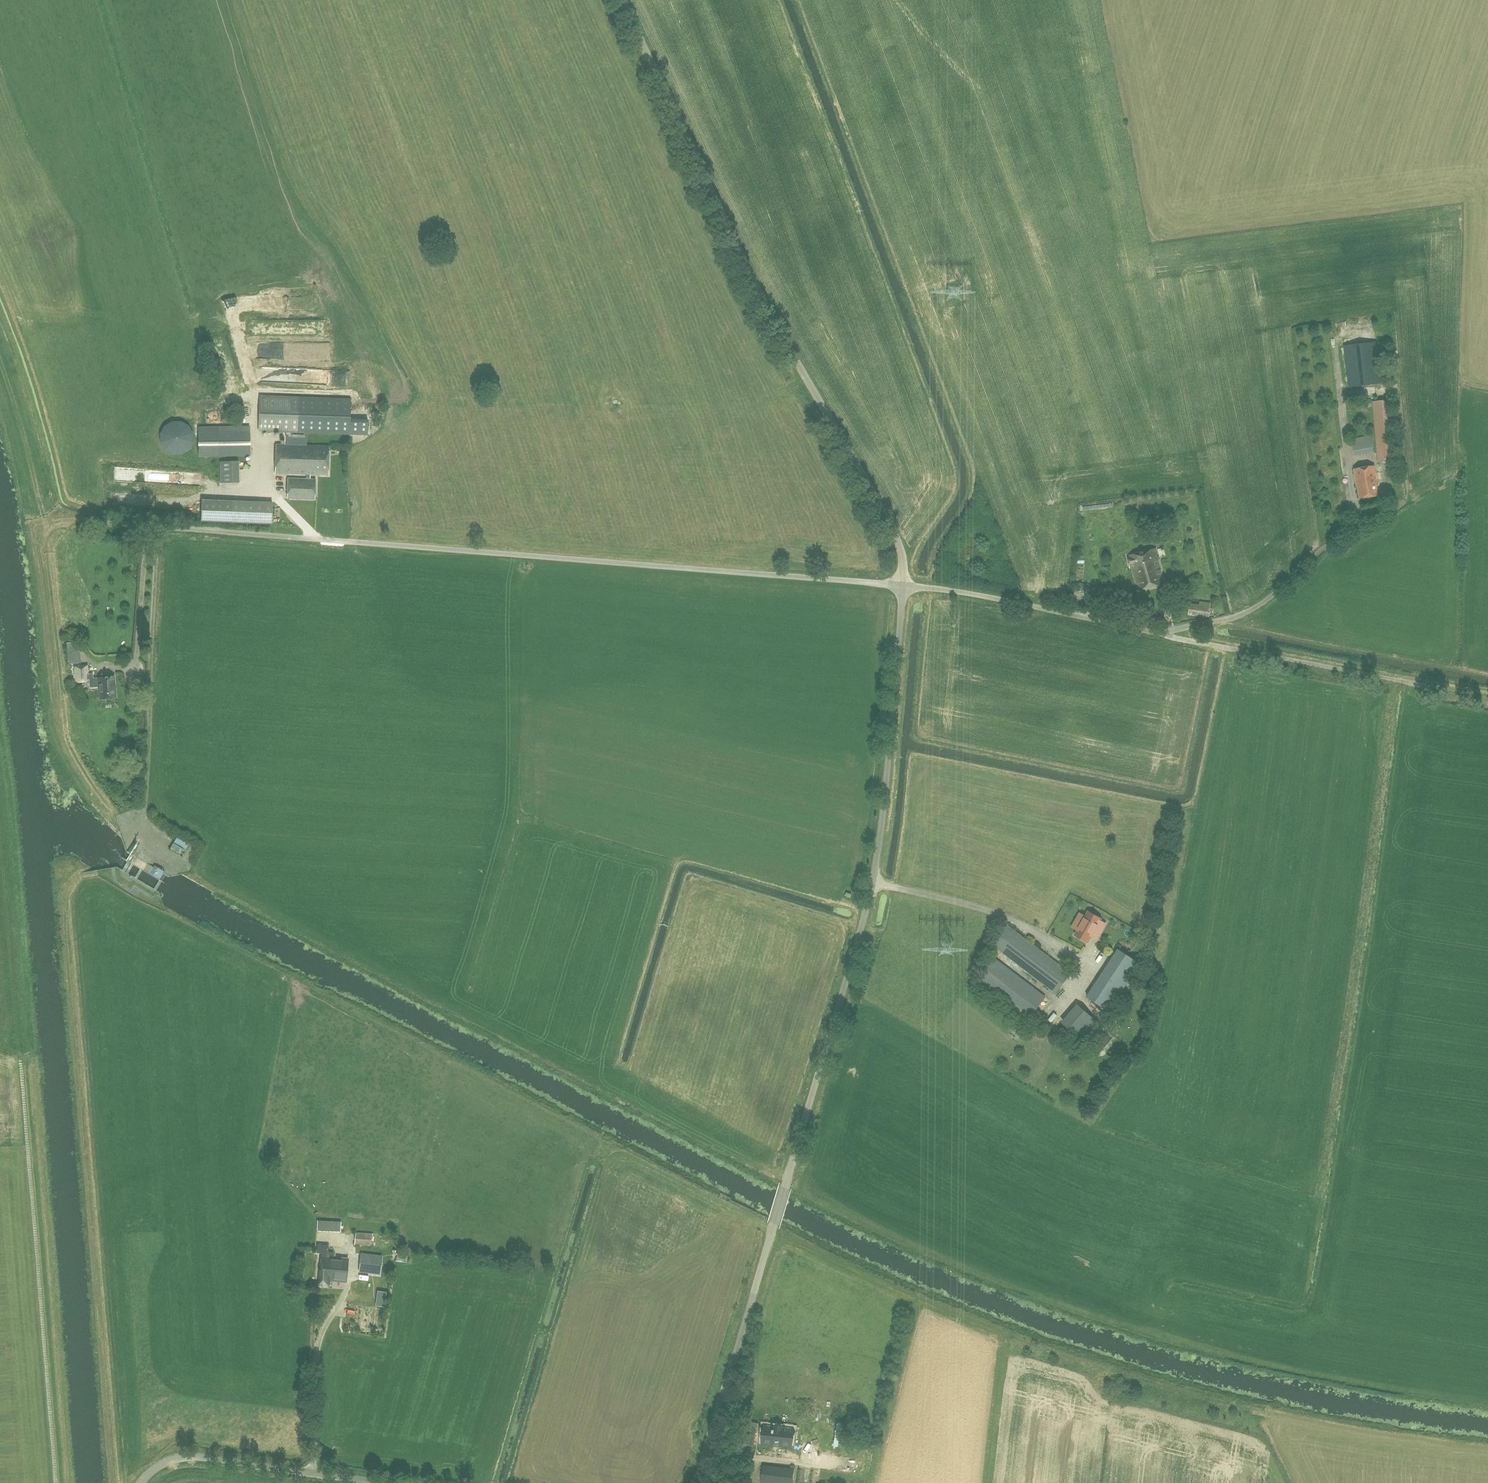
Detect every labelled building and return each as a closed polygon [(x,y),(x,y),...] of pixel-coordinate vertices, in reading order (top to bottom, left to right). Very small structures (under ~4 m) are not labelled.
[(1349,354),(1352,382),(1374,380),(1372,366),(1367,367),(1366,363),(1376,362),(1373,340),(1368,341),(1367,332),(1351,334),(1353,353),(1349,354)] [(217,355),(228,354),(227,336),(219,336),(219,346),(217,346),(217,355)] [(250,340),(251,359),(278,358),(277,352),(307,351),(306,339),(250,340)] [(283,431),(285,436),(284,444),(275,444),(275,473),(305,473),(305,478),(287,478),(287,498),(315,499),(315,479),(310,478),(310,474),(328,474),(329,445),(306,445),(307,432),(349,433),(350,399),(259,396),(258,430),(283,431)] [(1390,399),(1373,401),(1377,461),(1395,460),(1390,399)] [(214,413),(220,413),(220,405),(209,405),(209,418),(214,418),(214,413)] [(176,422),(169,424),(164,428),(161,437),(162,443),(165,448),(170,452),(177,453),(184,452),(189,447),(192,439),(191,432),(188,427),(183,423),(176,422)] [(249,426),(199,426),(200,456),(250,455),(249,426)] [(1348,432),(1348,444),(1367,443),(1367,431),(1348,432)] [(238,461),(220,461),(221,482),(239,481),(238,461)] [(130,474),(130,465),(115,466),(115,475),(130,474)] [(1359,497),(1377,495),(1375,483),(1376,483),(1374,466),(1354,469),(1357,486),(1358,486),(1359,497)] [(1377,477),(1377,484),(1387,485),(1387,477),(1377,477)] [(272,502),(199,499),(198,521),(271,523),(272,502)] [(1089,540),(1090,521),(1081,521),(1081,540),(1089,540)] [(1163,583),(1156,560),(1158,560),(1154,548),(1129,555),(1130,557),(1128,558),(1130,566),(1132,565),(1139,590),(1163,583)] [(1109,602),(1111,589),(1099,587),(1097,600),(1109,602)] [(1200,606),(1190,604),(1188,613),(1208,616),(1210,604),(1200,603),(1200,606)] [(70,663),(79,662),(78,642),(68,643),(70,663)] [(75,666),(76,681),(88,680),(88,679),(87,674),(87,665),(75,666)] [(100,699),(116,697),(114,676),(98,678),(98,679),(97,679),(97,678),(93,678),(93,673),(87,674),(88,679),(89,679),(90,687),(98,687),(97,686),(98,686),(99,688),(100,699)] [(176,836),(176,837),(173,842),(172,842),(173,843),(169,849),(169,848),(168,848),(182,857),(183,856),(179,854),(182,848),(186,851),(186,850),(185,849),(188,844),(190,844),(176,836)] [(143,869),(142,869),(159,880),(161,876),(162,874),(164,871),(154,865),(153,866),(146,862),(146,863),(153,867),(151,870),(149,873),(143,869)] [(1084,917),(1075,934),(1087,942),(1097,924),(1084,917)] [(1070,973),(1007,925),(993,944),(1056,992),(1070,973)] [(1086,996),(1108,1011),(1125,985),(1129,988),(1133,982),(1129,979),(1139,963),(1118,949),(1086,996)] [(976,978),(1029,1018),(1045,996),(992,956),(976,978)] [(1058,1010),(1059,1008),(1048,999),(1039,1010),(1045,1015),(1052,1006),(1058,1010)] [(1076,1003),(1061,1022),(1089,1045),(1104,1027),(1076,1003)] [(1046,1015),(1051,1019),(1058,1011),(1052,1007),(1046,1015)] [(317,1220),(317,1230),(340,1231),(341,1221),(317,1220)] [(372,1233),(355,1232),(354,1244),(372,1245),(372,1233)] [(382,1257),(361,1254),(359,1270),(380,1273),(382,1257)] [(397,1254),(396,1261),(405,1262),(406,1254),(397,1254)] [(348,1258),(320,1256),(318,1284),(328,1285),(328,1280),(346,1281),(348,1258)] [(353,1282),(364,1284),(366,1274),(355,1272),(353,1282)] [(837,1422),(833,1445),(840,1446),(844,1423),(837,1422)] [(763,1429),(761,1443),(791,1446),(793,1432),(783,1431),(784,1427),(775,1426),(774,1430),(763,1429)] [(762,1465),(760,1482),(771,1482),(791,1482),(793,1468),(762,1465)]
